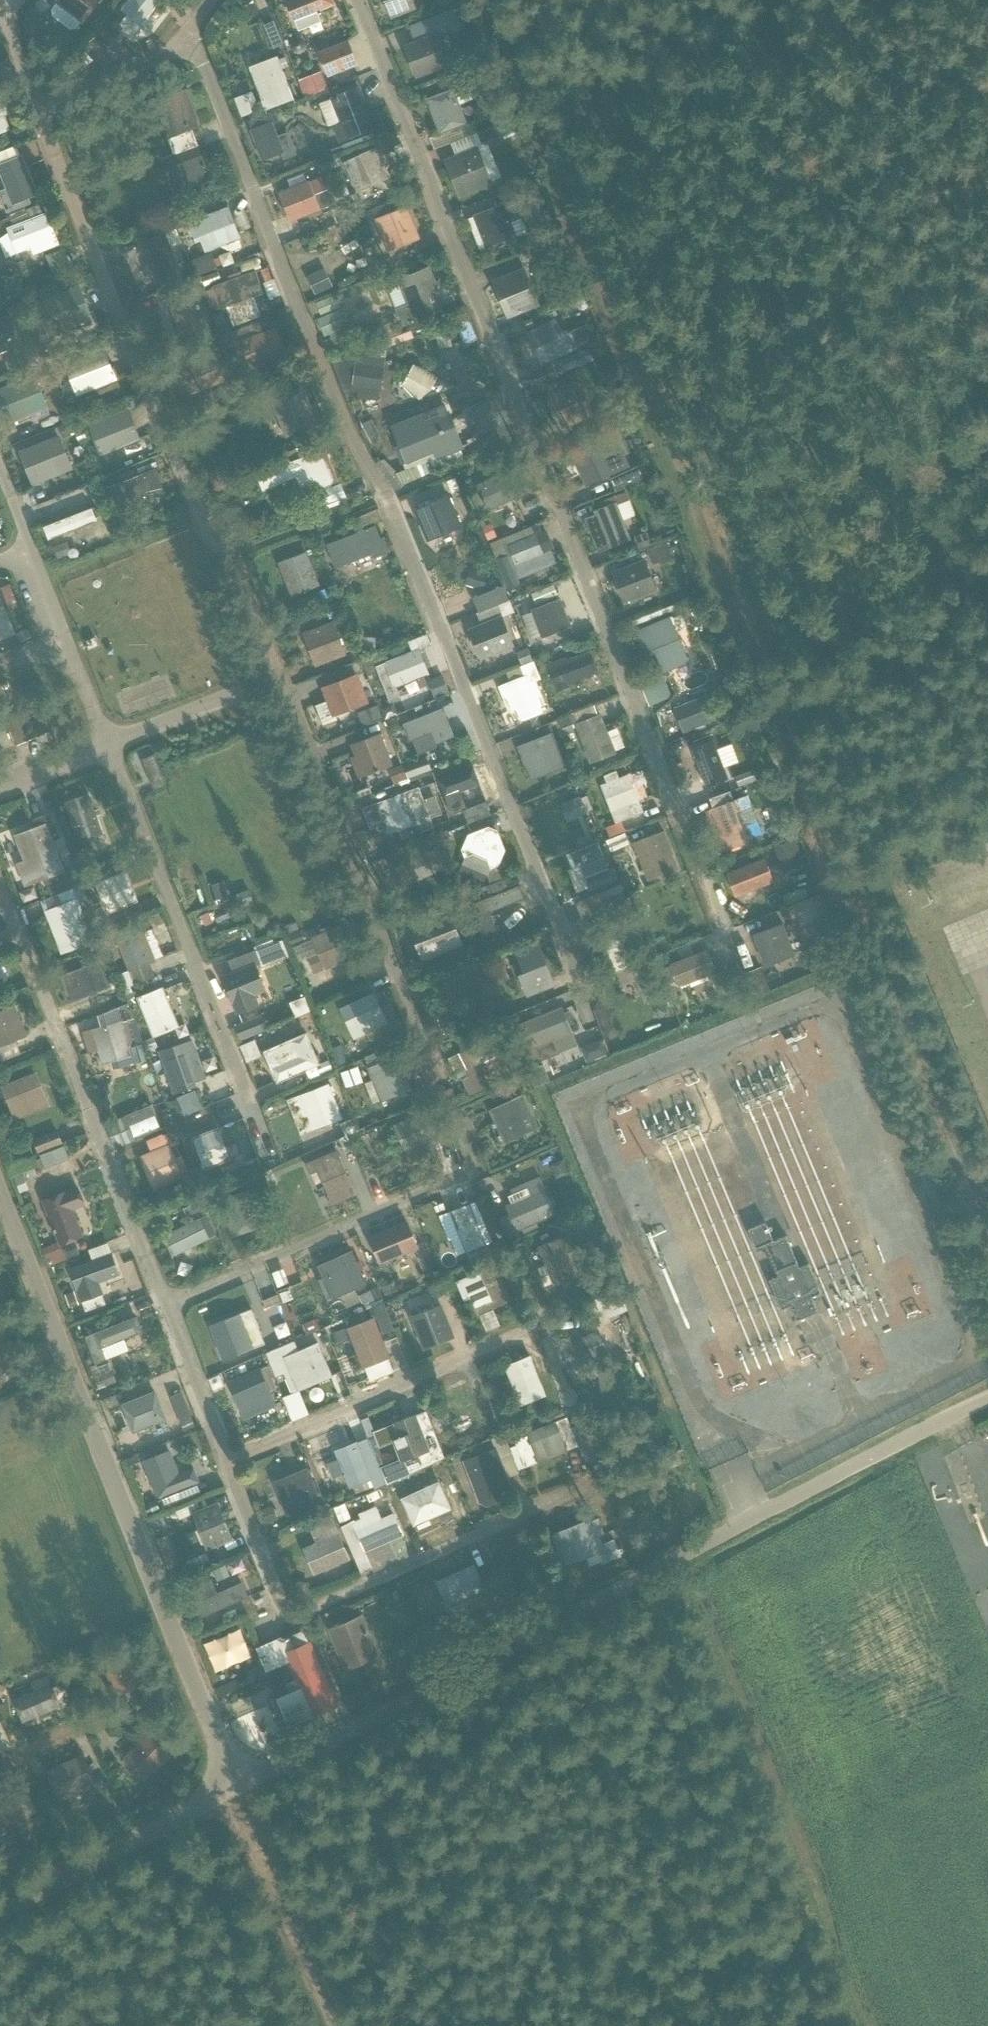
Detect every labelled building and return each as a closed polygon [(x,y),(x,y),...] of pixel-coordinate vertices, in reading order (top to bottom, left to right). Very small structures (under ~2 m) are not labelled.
[(53,3),(55,4),(51,10),(52,17),(69,30),(75,30),(80,23),(82,24),(100,0),(55,0),(53,3)] [(149,32),(168,7),(159,0),(127,0),(120,10),(127,16),(120,26),(133,36),(140,26),(149,32)] [(338,17),(333,5),(335,4),(333,0),(287,0),(284,1),(292,22),(293,21),(297,31),(320,22),(321,24),(338,17)] [(415,10),(411,0),(383,0),(390,20),(415,10)] [(415,79),(449,66),(438,36),(460,27),(453,10),(409,27),(415,42),(402,47),(415,79)] [(24,17),(24,36),(37,35),(38,24),(39,24),(38,17),(24,17)] [(273,48),(284,44),(274,21),(264,25),(263,23),(260,24),(269,47),(272,46),(273,48)] [(327,77),(358,65),(348,40),(317,51),(327,77)] [(259,114),(294,101),(277,56),(248,67),(261,102),(256,103),(252,92),(233,99),(240,118),(258,111),(259,114)] [(303,95),(326,86),(321,72),(298,81),(303,95)] [(460,127),(467,124),(459,105),(473,100),(467,85),(454,89),(454,88),(425,99),(439,135),(430,138),(434,148),(450,143),(476,132),(473,124),(461,128),(460,127)] [(338,144),(383,127),(376,110),(369,112),(360,86),(329,97),(330,99),(319,104),(327,127),(331,126),(338,144)] [(173,196),(211,182),(192,130),(201,126),(188,88),(153,101),(173,154),(159,159),(173,196)] [(10,130),(5,115),(10,113),(9,112),(13,111),(8,96),(3,98),(2,94),(0,95),(0,134),(10,130)] [(261,162),(295,149),(288,132),(278,136),(273,121),(269,123),(266,115),(251,120),(254,128),(249,130),(261,162)] [(459,199),(493,185),(492,181),(502,177),(489,146),(519,133),(515,122),(498,128),(498,125),(476,132),(450,143),(455,155),(444,160),(459,199)] [(39,195),(22,155),(20,156),(16,146),(15,147),(0,153),(0,176),(5,188),(0,191),(0,198),(7,213),(31,204),(29,199),(39,195)] [(355,192),(392,173),(379,146),(342,164),(355,192)] [(290,223),(320,211),(319,208),(335,203),(330,189),(314,194),(310,181),(301,184),(298,176),(288,179),(291,188),(279,193),(290,223)] [(238,241),(241,240),(238,233),(251,228),(245,210),(232,215),(229,206),(226,207),(223,199),(189,212),(192,220),(187,223),(195,244),(197,243),(200,251),(204,250),(205,253),(221,247),(221,248),(230,252),(241,248),(238,241)] [(485,249),(514,237),(515,238),(526,234),(518,211),(511,213),(507,202),(472,216),(472,217),(466,219),(478,250),(484,247),(485,249)] [(60,246),(47,212),(42,214),(39,205),(9,217),(13,226),(6,228),(8,233),(0,239),(0,245),(5,259),(30,249),(33,256),(60,246)] [(387,252),(420,239),(406,205),(373,218),(387,252)] [(157,284),(182,273),(165,233),(140,243),(157,284)] [(54,276),(71,269),(63,248),(46,255),(54,276)] [(196,276),(216,268),(211,253),(191,260),(196,276)] [(402,327),(444,310),(441,303),(449,300),(441,279),(440,280),(437,271),(433,273),(430,266),(396,279),(399,285),(387,290),(402,327)] [(315,294),(332,286),(325,270),(307,278),(315,294)] [(254,297),(263,294),(255,271),(241,275),(240,271),(228,275),(229,280),(212,286),(212,288),(205,291),(212,312),(220,309),(221,309),(226,307),(233,326),(261,316),(254,297)] [(221,282),(217,272),(200,278),(204,288),(221,282)] [(508,314),(534,303),(522,273),(496,284),(508,314)] [(52,336),(93,319),(79,285),(38,301),(52,336)] [(177,334),(201,325),(193,305),(199,303),(194,289),(188,291),(187,289),(163,300),(177,334)] [(320,316),(341,308),(335,295),(315,303),(320,316)] [(21,344),(12,320),(27,315),(23,304),(7,310),(8,314),(0,317),(0,352),(21,344)] [(343,317),(340,310),(317,319),(324,336),(356,324),(352,314),(343,317)] [(468,343),(478,339),(466,312),(457,316),(468,343)] [(539,366),(577,348),(567,328),(560,331),(554,319),(542,324),(541,322),(524,331),(539,366)] [(251,370),(286,357),(275,327),(259,334),(254,323),(218,339),(223,350),(239,344),(251,370)] [(335,353),(353,345),(346,330),(329,337),(329,339),(322,342),(327,354),(334,351),(335,353)] [(435,332),(437,347),(451,345),(449,330),(435,332)] [(345,396),(378,402),(387,347),(416,337),(413,331),(364,348),(363,352),(359,352),(358,354),(356,354),(333,363),(345,396)] [(98,395),(119,387),(105,347),(62,362),(63,363),(51,367),(55,379),(67,374),(76,397),(96,390),(98,395)] [(563,374),(593,362),(588,348),(558,360),(563,374)] [(183,395),(227,378),(218,353),(173,370),(183,395)] [(10,375),(31,366),(26,354),(5,363),(10,375)] [(402,385),(419,400),(431,390),(437,379),(414,364),(402,385)] [(533,387),(559,376),(553,364),(528,375),(533,387)] [(49,408),(35,374),(0,388),(0,407),(7,425),(49,408)] [(561,427),(592,415),(579,383),(548,395),(561,427)] [(285,438),(317,426),(300,384),(281,392),(283,397),(271,402),(285,438)] [(484,445),(515,432),(501,397),(470,410),(484,445)] [(445,411),(443,405),(390,425),(398,446),(393,448),(401,466),(432,454),(435,460),(464,449),(450,410),(445,411)] [(100,457),(141,441),(128,408),(87,425),(100,457)] [(360,425),(365,438),(377,434),(375,428),(376,428),(373,421),(372,422),(371,420),(360,425)] [(32,486),(73,470),(60,436),(18,452),(32,486)] [(571,453),(586,486),(616,473),(600,439),(571,453)] [(300,496),(338,482),(325,449),(290,462),(289,460),(255,473),(262,491),(282,484),(288,499),(299,495),(300,496)] [(143,497),(164,490),(156,468),(108,487),(118,513),(145,503),(143,497)] [(487,511),(527,493),(515,468),(475,485),(487,511)] [(346,497),(341,483),(315,494),(320,508),(325,506),(326,510),(344,503),(342,499),(346,497)] [(598,553),(631,541),(623,520),(635,515),(630,500),(628,501),(625,493),(601,501),(603,507),(592,511),(594,515),(584,519),(598,553)] [(425,542),(462,527),(450,496),(413,510),(425,542)] [(92,509),(92,508),(43,527),(48,540),(97,521),(95,518),(100,516),(96,507),(92,509)] [(518,579),(557,564),(551,550),(554,549),(546,531),(541,533),(537,524),(489,544),(509,591),(521,586),(518,579)] [(336,568),(385,550),(376,526),(327,544),(336,568)] [(651,544),(647,532),(633,537),(638,549),(651,544)] [(662,544),(662,543),(645,550),(652,565),(667,559),(666,554),(670,552),(666,543),(662,544)] [(290,597),(319,586),(305,552),(276,562),(290,597)] [(623,605),(657,593),(645,559),(611,572),(623,605)] [(471,567),(464,586),(482,593),(489,573),(471,567)] [(535,606),(557,597),(553,585),(530,594),(535,606)] [(478,613),(508,601),(502,586),(472,598),(478,613)] [(572,627),(561,598),(530,611),(531,612),(522,616),(532,640),(540,636),(542,639),(572,627)] [(480,660),(514,647),(503,618),(513,613),(508,601),(478,613),(476,614),(479,623),(467,628),(471,638),(470,638),(470,643),(472,649),(474,651),(476,651),(480,660)] [(330,619),(342,614),(337,602),(325,607),(330,619)] [(664,673),(687,663),(674,630),(685,626),(679,610),(675,611),(673,605),(632,621),(645,651),(654,647),(664,673)] [(315,668),(346,655),(337,632),(343,630),(338,619),(301,635),(315,668)] [(357,650),(375,652),(377,638),(358,636),(357,650)] [(396,688),(429,675),(419,649),(375,666),(389,703),(401,698),(396,688)] [(387,659),(384,651),(362,660),(368,674),(374,671),(372,665),(387,659)] [(568,684),(595,674),(587,651),(566,659),(565,657),(547,664),(563,708),(565,707),(566,710),(576,706),(568,684)] [(520,721),(542,713),(540,707),(544,705),(535,682),(541,680),(534,661),(506,672),(510,682),(498,686),(508,712),(515,710),(520,721)] [(332,718),(369,704),(357,673),(320,687),(332,718)] [(434,699),(449,693),(442,674),(427,680),(434,699)] [(668,698),(670,694),(661,676),(640,685),(649,706),(668,698)] [(682,733),(716,721),(707,695),(673,708),(682,733)] [(574,724),(597,715),(594,705),(568,714),(568,717),(559,720),(564,736),(566,735),(568,740),(575,738),(573,733),(574,732),(573,729),(575,728),(574,724)] [(362,727),(383,719),(378,706),(357,714),(362,727)] [(435,745),(455,737),(443,708),(402,724),(409,741),(430,733),(435,745)] [(16,746),(51,731),(42,709),(7,723),(16,746)] [(589,764),(616,754),(600,714),(597,715),(574,724),(575,728),(589,764)] [(358,779),(393,766),(380,733),(350,744),(354,755),(349,758),(358,779)] [(529,782),(566,768),(552,733),(516,746),(529,782)] [(706,788),(729,779),(713,740),(690,749),(706,788)] [(671,760),(685,755),(681,745),(667,750),(671,760)] [(155,791),(167,786),(154,754),(142,759),(155,791)] [(408,779),(430,770),(426,759),(403,768),(408,779)] [(266,781),(278,775),(272,761),(259,766),(266,781)] [(438,774),(450,810),(466,805),(461,791),(482,784),(474,762),(438,774)] [(393,784),(405,779),(400,765),(388,770),(393,784)] [(614,824),(643,813),(628,774),(618,777),(616,771),(603,776),(606,783),(600,785),(614,824)] [(430,819),(442,815),(435,795),(423,800),(419,787),(362,808),(369,829),(382,824),(386,835),(417,824),(420,833),(433,828),(430,819)] [(74,838),(102,829),(90,789),(61,798),(74,838)] [(463,811),(468,824),(498,813),(488,789),(483,791),(487,804),(486,804),(485,801),(463,811)] [(751,843),(763,839),(751,807),(739,812),(735,800),(733,801),(729,792),(708,799),(712,809),(704,812),(710,828),(716,826),(726,851),(751,842),(751,843)] [(567,822),(587,814),(586,812),(592,810),(586,796),(581,798),(580,797),(561,805),(567,822)] [(610,837),(625,832),(621,822),(606,827),(610,837)] [(498,867),(505,852),(497,830),(488,827),(472,833),(468,824),(441,835),(444,845),(445,847),(461,839),(464,841),(461,850),(464,859),(462,864),(485,873),(489,883),(504,878),(498,867)] [(40,880),(63,871),(46,825),(15,836),(25,862),(32,859),(40,880)] [(647,882),(678,870),(663,832),(632,844),(647,882)] [(589,891),(613,882),(613,880),(617,879),(613,868),(609,870),(598,842),(565,854),(571,869),(579,866),(589,891)] [(453,866),(445,847),(444,845),(397,864),(405,885),(453,866)] [(735,897),(773,883),(764,858),(726,873),(735,897)] [(107,914),(138,901),(126,871),(118,874),(115,867),(101,872),(104,879),(95,883),(107,914)] [(525,898),(520,885),(509,889),(504,878),(489,883),(480,887),(485,898),(468,905),(482,941),(498,935),(494,924),(495,923),(492,916),(490,916),(489,912),(525,898)] [(217,900),(228,895),(223,881),(211,886),(217,900)] [(581,917),(626,900),(620,884),(575,902),(581,917)] [(62,954),(95,941),(74,889),(41,902),(62,954)] [(461,947),(464,946),(451,911),(409,926),(421,961),(441,954),(445,964),(465,958),(461,947)] [(314,974),(363,955),(349,920),(332,927),(331,925),(319,929),(320,932),(310,936),(316,950),(305,956),(314,974)] [(764,967),(795,955),(784,924),(752,935),(764,967)] [(159,961),(158,958),(163,956),(153,929),(144,932),(143,931),(117,941),(127,971),(118,975),(123,989),(154,976),(150,964),(159,961)] [(291,948),(305,942),(300,929),(286,935),(291,948)] [(487,953),(506,945),(502,934),(482,942),(487,953)] [(288,957),(280,937),(254,947),(255,950),(228,960),(233,971),(221,976),(236,1015),(259,1006),(255,995),(265,991),(255,966),(261,963),(262,967),(288,957)] [(526,997),(555,986),(538,941),(514,950),(523,972),(517,974),(526,997)] [(707,976),(717,973),(707,949),(669,963),(678,988),(689,983),(690,988),(709,981),(707,976)] [(8,975),(0,956),(0,979),(8,975)] [(650,972),(644,960),(615,973),(620,985),(634,979),(644,1003),(659,997),(648,973),(650,972)] [(70,1004),(110,988),(100,961),(59,977),(70,1004)] [(752,995),(769,989),(761,967),(744,973),(752,995)] [(731,1002),(740,1000),(736,981),(726,983),(731,1002)] [(154,1038),(179,1028),(163,987),(137,997),(151,1034),(142,1038),(147,1051),(170,1042),(167,1035),(155,1040),(154,1038)] [(354,1040),(389,1024),(374,993),(338,1008),(354,1040)] [(28,1036),(15,1005),(0,1011),(0,1062),(20,1053),(15,1041),(28,1036)] [(134,1064),(132,1056),(137,1054),(128,1019),(132,1017),(127,1006),(100,1013),(104,1026),(81,1031),(87,1053),(98,1051),(101,1064),(111,1061),(113,1069),(134,1064)] [(540,1061),(577,1045),(562,1006),(523,1022),(534,1048),(535,1047),(540,1061)] [(434,1010),(441,1029),(455,1024),(451,1011),(442,1007),(434,1010)] [(240,1041),(267,1029),(261,1015),(234,1027),(240,1041)] [(583,1061),(606,1056),(602,1040),(591,1043),(585,1018),(577,1020),(580,1033),(577,1033),(583,1061)] [(491,1072),(505,1066),(500,1055),(511,1051),(501,1030),(466,1045),(475,1064),(468,1068),(475,1083),(466,1088),(470,1096),(487,1088),(477,1066),(487,1061),(491,1072)] [(277,1084),(319,1065),(314,1053),(318,1051),(311,1035),(307,1036),(306,1033),(273,1047),(267,1061),(277,1084)] [(243,1054),(257,1049),(252,1037),(239,1043),(243,1054)] [(194,1083),(206,1079),(192,1041),(159,1053),(173,1094),(196,1087),(194,1083)] [(380,1103),(411,1091),(405,1074),(409,1072),(403,1054),(400,1056),(396,1045),(365,1057),(369,1067),(366,1068),(380,1103)] [(49,1106),(35,1072),(0,1085),(0,1086),(14,1120),(49,1106)] [(312,1130),(342,1119),(329,1084),(300,1095),(302,1102),(298,1103),(301,1111),(305,1110),(312,1130)] [(412,1105),(427,1098),(425,1088),(408,1094),(412,1105)] [(504,1144),(538,1128),(523,1094),(488,1110),(504,1144)] [(100,1115),(111,1111),(107,1098),(96,1101),(100,1115)] [(171,1115),(182,1110),(178,1099),(166,1103),(171,1115)] [(134,1139),(160,1129),(150,1106),(125,1116),(134,1139)] [(451,1141),(437,1107),(393,1125),(409,1162),(430,1153),(426,1144),(438,1140),(440,1145),(451,1141)] [(35,1112),(23,1117),(30,1134),(42,1129),(35,1112)] [(230,1161),(231,1160),(218,1127),(192,1137),(195,1147),(189,1149),(197,1173),(218,1165),(222,1175),(233,1171),(230,1161)] [(39,1153),(63,1144),(57,1129),(33,1138),(39,1153)] [(153,1191),(185,1179),(181,1168),(186,1166),(182,1155),(179,1156),(174,1143),(170,1144),(166,1134),(163,1135),(163,1134),(147,1140),(151,1151),(139,1156),(153,1191)] [(44,1168),(69,1159),(64,1146),(39,1155),(40,1159),(36,1160),(39,1169),(44,1168)] [(332,1205),(355,1195),(336,1150),(305,1163),(309,1175),(318,1171),(332,1205)] [(37,1165),(33,1156),(9,1165),(20,1194),(29,1190),(23,1175),(21,1176),(20,1172),(27,1170),(30,1177),(36,1175),(33,1167),(37,1165)] [(555,1179),(568,1174),(562,1160),(549,1165),(555,1179)] [(56,1231),(60,1243),(83,1235),(73,1210),(86,1205),(79,1188),(44,1201),(55,1229),(52,1230),(53,1233),(56,1231)] [(537,1224),(556,1215),(545,1188),(530,1195),(527,1188),(508,1196),(511,1203),(504,1206),(508,1214),(497,1219),(501,1227),(494,1230),(498,1239),(505,1236),(508,1241),(520,1236),(518,1231),(522,1229),(523,1233),(538,1227),(537,1224)] [(232,1237),(263,1227),(250,1191),(219,1202),(232,1237)] [(186,1216),(205,1207),(198,1192),(179,1201),(186,1216)] [(470,1264),(489,1256),(468,1204),(439,1216),(449,1240),(450,1240),(457,1255),(465,1252),(470,1264)] [(174,1255),(216,1235),(206,1216),(200,1219),(199,1218),(164,1235),(174,1255)] [(798,1267),(785,1236),(773,1241),(763,1218),(750,1223),(752,1228),(747,1230),(756,1252),(764,1249),(762,1246),(765,1245),(777,1277),(769,1280),(781,1310),(790,1306),(796,1321),(817,1312),(811,1298),(821,1294),(808,1264),(798,1267)] [(378,1264),(418,1249),(407,1221),(368,1236),(378,1264)] [(553,1285),(577,1276),(568,1252),(572,1250),(566,1235),(538,1246),(545,1265),(537,1268),(544,1287),(552,1283),(553,1285)] [(49,1266),(66,1260),(60,1244),(43,1250),(49,1266)] [(331,1299),(367,1284),(352,1250),(316,1266),(322,1278),(318,1280),(327,1300),(331,1298),(331,1299)] [(99,1283),(120,1275),(112,1254),(70,1269),(82,1300),(103,1292),(99,1283)] [(494,1310),(511,1303),(496,1265),(456,1282),(464,1302),(470,1299),(481,1328),(498,1321),(494,1310)] [(432,1300),(446,1294),(441,1281),(427,1286),(432,1300)] [(228,1315),(248,1308),(240,1287),(221,1296),(228,1315)] [(376,1303),(382,1300),(377,1287),(358,1296),(362,1305),(374,1299),(376,1303)] [(383,1335),(394,1330),(384,1303),(372,1308),(383,1335)] [(422,1351),(455,1338),(442,1304),(409,1316),(422,1351)] [(603,1320),(615,1315),(611,1305),(599,1309),(603,1320)] [(223,1361),(252,1350),(250,1346),(260,1343),(253,1326),(256,1325),(251,1314),(240,1318),(238,1314),(209,1325),(223,1361)] [(124,1339),(142,1332),(137,1317),(95,1333),(104,1360),(128,1350),(124,1339)] [(362,1369),(390,1358),(374,1318),(333,1333),(336,1343),(350,1338),(362,1369)] [(295,1340),(290,1326),(272,1332),(277,1347),(295,1340)] [(569,1371),(608,1354),(599,1330),(558,1347),(569,1371)] [(95,1363),(104,1360),(95,1333),(85,1337),(95,1363)] [(297,1391),(332,1376),(318,1342),(302,1349),(299,1342),(293,1344),(293,1343),(281,1348),(284,1356),(283,1357),(287,1367),(283,1369),(284,1371),(283,1372),(287,1382),(286,1382),(291,1393),(297,1390),(297,1391)] [(520,1407),(546,1396),(531,1355),(504,1366),(520,1407)] [(97,1367),(104,1387),(116,1382),(111,1369),(108,1371),(105,1364),(97,1367)] [(239,1410),(271,1395),(269,1390),(276,1386),(271,1376),(269,1376),(265,1367),(261,1369),(260,1368),(227,1382),(239,1410)] [(133,1430),(165,1417),(155,1392),(123,1404),(133,1430)] [(182,1426),(192,1422),(180,1392),(170,1396),(182,1426)] [(122,1397),(121,1393),(100,1401),(103,1407),(105,1407),(106,1410),(122,1403),(120,1398),(122,1397)] [(293,1421),(307,1415),(299,1396),(285,1402),(293,1421)] [(395,1480),(444,1457),(425,1412),(373,1431),(378,1446),(392,1441),(399,1459),(380,1467),(386,1484),(395,1480)] [(567,1451),(578,1447),(567,1417),(526,1432),(527,1436),(514,1440),(516,1446),(510,1448),(518,1470),(538,1463),(538,1464),(568,1453),(567,1451)] [(500,1492),(512,1488),(508,1477),(518,1474),(503,1434),(492,1438),(495,1448),(462,1461),(478,1503),(486,1507),(503,1501),(500,1492)] [(373,1485),(384,1481),(368,1439),(357,1443),(357,1442),(335,1450),(336,1451),(333,1452),(336,1459),(326,1463),(332,1478),(345,1473),(350,1487),(353,1486),(356,1493),(373,1487),(373,1485)] [(157,1497),(199,1482),(193,1468),(177,1474),(168,1451),(143,1460),(157,1497)] [(286,1516),(314,1505),(310,1495),(316,1493),(306,1468),(272,1481),(286,1516)] [(179,1519),(191,1515),(190,1511),(196,1509),(193,1503),(176,1510),(179,1519)] [(208,1547),(232,1537),(219,1503),(194,1514),(208,1547)] [(373,1572),(410,1557),(391,1514),(380,1518),(376,1507),(360,1514),(361,1518),(352,1522),(373,1572)] [(313,1574),(350,1560),(331,1514),(308,1523),(315,1542),(302,1548),(313,1574)] [(613,1539),(604,1543),(602,1537),(605,1535),(598,1518),(585,1523),(584,1520),(553,1532),(565,1563),(584,1555),(589,1567),(620,1554),(613,1539)] [(503,1580),(545,1564),(535,1539),(494,1556),(503,1580)] [(218,1581),(230,1576),(224,1563),(212,1569),(218,1581)] [(453,1618),(490,1602),(475,1564),(437,1580),(453,1618)] [(204,1616),(249,1596),(242,1581),(197,1601),(204,1616)] [(355,1656),(373,1648),(366,1633),(368,1633),(360,1615),(330,1628),(347,1668),(358,1663),(355,1656)] [(227,1647),(244,1644),(240,1627),(200,1636),(210,1681),(234,1676),(227,1647)] [(422,1658),(431,1653),(418,1627),(409,1632),(422,1658)] [(289,1723),(336,1703),(305,1630),(258,1648),(267,1668),(289,1659),(302,1689),(279,1699),(289,1723)] [(349,1702),(360,1697),(354,1683),(342,1688),(349,1702)] [(117,1754),(141,1779),(171,1750),(147,1725),(117,1754)] [(95,1783),(79,1752),(42,1770),(58,1801),(95,1783)]
